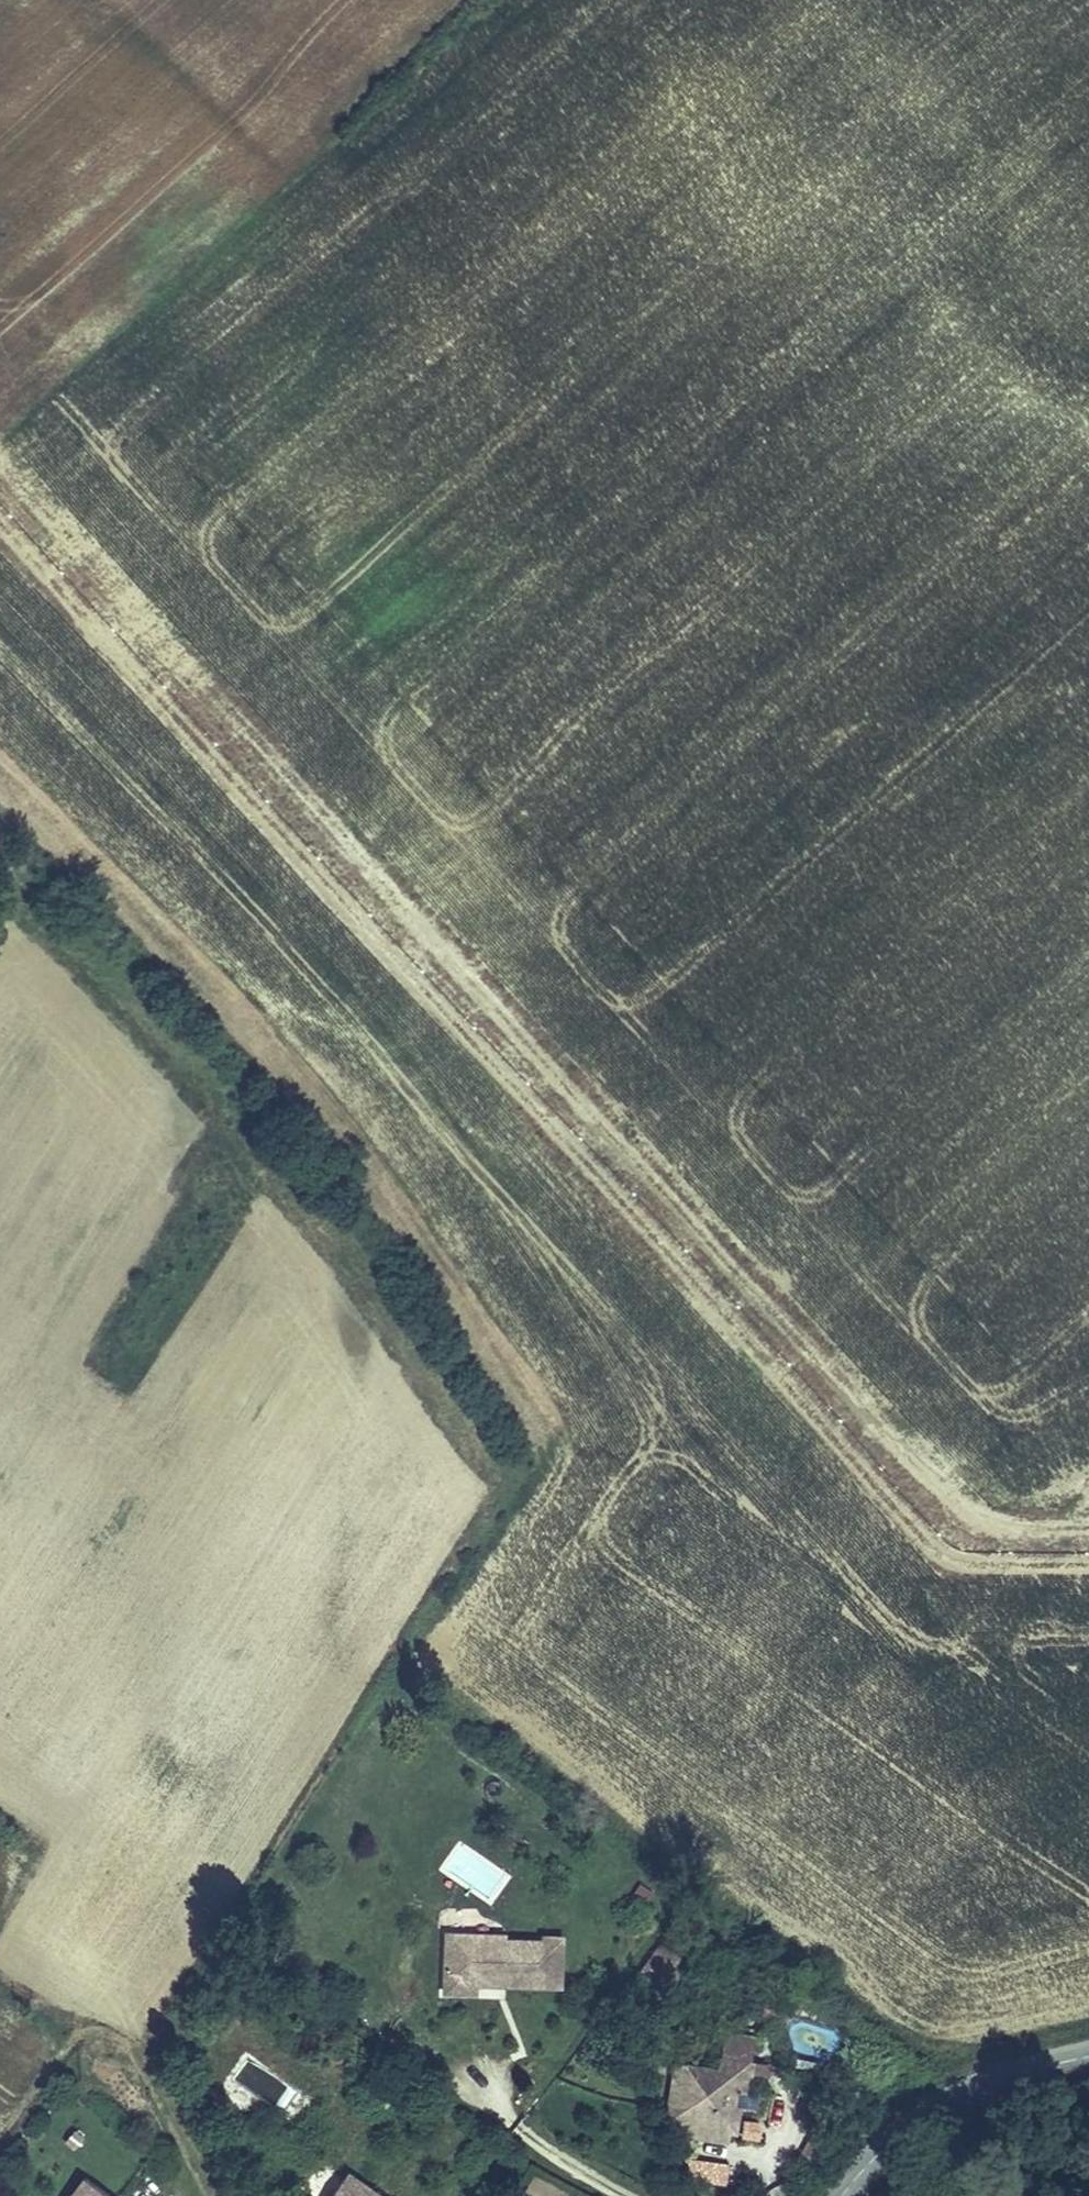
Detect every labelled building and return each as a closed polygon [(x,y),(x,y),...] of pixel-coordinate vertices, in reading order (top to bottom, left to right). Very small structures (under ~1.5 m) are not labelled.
[(480,1942),(454,1943),(454,1992),(487,1992),(488,1982),(553,1982),(553,1935),(519,1936),(520,1929),(483,1930),(480,1942)] [(454,1930),(454,1943),(480,1942),(483,1930),(454,1930)] [(656,1990),(681,1959),(661,1943),(636,1973),(656,1990)] [(696,2134),(722,2136),(724,2125),(749,2127),(750,2105),(767,2106),(769,2086),(758,2084),(759,2060),(735,2058),(733,2062),(687,2057),(678,2119),(697,2121),(696,2134)] [(688,2157),(685,2181),(725,2186),(728,2163),(688,2157)] [(137,2194),(97,2171),(79,2195),(136,2195),(137,2194)] [(329,2195),(372,2195),(344,2176),(329,2195)]
